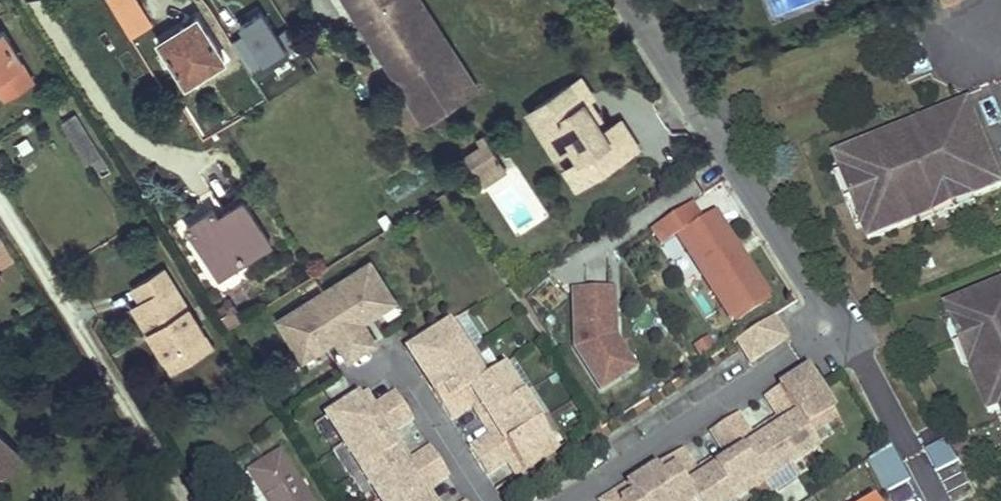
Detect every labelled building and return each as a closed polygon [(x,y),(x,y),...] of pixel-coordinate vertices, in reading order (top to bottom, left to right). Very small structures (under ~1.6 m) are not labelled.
[(407,96),(413,104),(465,71),(419,0),(347,0),(407,96)] [(773,15),(821,2),(820,0),(769,0),(773,15)] [(252,69),(283,51),(259,9),(228,26),(252,69)] [(198,17),(160,41),(187,83),(225,59),(198,17)] [(6,98),(33,81),(3,34),(0,36),(0,89),(6,98)] [(236,116),(266,100),(247,65),(217,81),(236,116)] [(465,71),(413,104),(422,120),(424,123),(477,90),(465,71)] [(581,78),(535,108),(546,127),(543,129),(559,153),(569,147),(578,160),(591,180),(639,149),(621,121),(603,132),(596,122),(584,103),(589,100),(594,97),(581,78)] [(407,96),(393,104),(409,128),(422,120),(413,104),(407,96)] [(601,118),(589,100),(584,103),(596,122),(601,118)] [(890,144),(887,137),(835,158),(841,172),(848,188),(854,185),(859,196),(863,208),(857,211),(864,227),(869,241),(922,220),(920,213),(952,201),(971,193),(973,199),(974,199),(1000,188),(1000,181),(970,104),(953,111),(955,117),(943,123),(941,126),(939,129),(937,135),(938,141),(944,155),(934,159),(923,131),(890,144)] [(546,127),(535,108),(527,113),(555,156),(559,153),(543,129),(546,127)] [(940,116),(938,111),(932,113),(918,119),(885,132),(887,137),(890,144),(923,131),(934,159),(944,155),(938,141),(937,135),(939,129),(941,126),(943,123),(955,117),(953,111),(940,116)] [(77,115),(64,123),(90,164),(93,161),(99,169),(107,163),(77,115)] [(475,156),(481,181),(502,176),(496,151),(475,156)] [(576,189),(591,180),(578,160),(563,169),(576,189)] [(854,185),(848,188),(841,172),(835,174),(846,201),(859,196),(854,185)] [(722,189),(694,205),(701,218),(729,201),(722,189)] [(973,199),(971,193),(952,201),(956,212),(976,204),(974,199),(973,199)] [(863,208),(859,196),(846,201),(858,230),(864,227),(857,211),(863,208)] [(956,212),(952,201),(920,213),(922,220),(923,225),(956,212)] [(214,209),(188,225),(220,276),(270,244),(243,202),(218,217),(214,209)] [(769,303),(717,209),(698,219),(690,203),(645,228),(658,252),(677,242),(724,327),(769,303)] [(370,263),(324,292),(362,352),(375,344),(362,323),(359,318),(372,309),(381,311),(395,302),(370,263)] [(133,307),(166,360),(205,336),(164,269),(132,289),(141,302),(133,307)] [(947,308),(952,322),(967,327),(972,340),(977,353),(971,368),(999,437),(1000,436),(1000,286),(947,308)] [(573,288),(573,384),(620,384),(620,288),(573,288)] [(244,290),(224,303),(232,315),(252,301),(244,290)] [(336,340),(349,361),(362,352),(324,292),(278,321),(303,361),(317,352),(319,343),(333,334),(336,340)] [(372,309),(359,318),(362,323),(381,311),(372,309)] [(773,320),(737,343),(746,357),(782,334),(773,320)] [(453,321),(406,352),(415,366),(419,363),(423,368),(421,375),(424,380),(471,348),(453,321)] [(972,340),(967,327),(952,322),(950,334),(956,347),(972,340)] [(336,340),(333,334),(319,343),(317,352),(336,340)] [(782,334),(746,357),(751,365),(786,342),(782,334)] [(205,336),(166,360),(173,373),(213,348),(205,336)] [(977,353),(972,340),(956,347),(961,360),(971,368),(977,353)] [(471,348),(424,380),(428,385),(434,386),(438,391),(434,394),(442,407),(489,375),(471,348)] [(791,383),(778,391),(809,439),(836,421),(806,373),(801,377),(800,383),(794,387),(791,383)] [(489,375),(442,407),(451,420),(472,406),(478,402),(488,416),(521,394),(511,380),(508,382),(498,389),(489,375)] [(801,377),(791,383),(794,387),(800,383),(801,377)] [(434,394),(438,391),(434,386),(428,385),(434,394)] [(783,427),(768,436),(789,470),(817,452),(815,449),(809,439),(778,391),(765,399),(779,421),(783,427)] [(364,393),(358,397),(367,412),(373,408),(364,393)] [(367,412),(358,397),(318,422),(336,450),(403,407),(395,394),(373,408),(367,412)] [(521,394),(488,416),(497,431),(491,435),(470,449),(479,462),(539,422),(521,394)] [(478,402),(472,406),(482,420),(488,416),(478,402)] [(403,407),(336,450),(353,478),(393,452),(384,438),(390,434),(411,421),(403,407)] [(488,416),(482,420),(491,435),(497,431),(488,416)] [(736,418),(723,426),(762,487),(789,470),(768,436),(754,445),(750,439),(736,418)] [(764,430),(768,436),(783,427),(779,421),(764,430)] [(539,422),(479,462),(488,475),(509,461),(515,457),(525,472),(558,450),(539,422)] [(710,434),(724,456),(727,462),(713,471),(712,471),(731,500),(740,500),(762,487),(723,426),(710,434)] [(764,430),(750,439),(754,445),(768,436),(764,430)] [(0,476),(23,455),(0,432),(0,476)] [(390,434),(384,438),(393,452),(399,448),(390,434)] [(399,448),(393,452),(402,467),(408,463),(399,448)] [(429,449),(408,463),(402,467),(393,452),(353,478),(368,500),(378,500),(438,463),(429,449)] [(237,479),(251,500),(308,500),(278,453),(237,479)] [(667,461),(692,500),(731,500),(712,471),(698,481),(694,475),(680,453),(667,461)] [(724,456),(709,465),(713,471),(727,462),(724,456)] [(515,457),(509,461),(519,476),(525,472),(515,457)] [(640,479),(654,500),(692,500),(667,461),(654,470),(657,474),(651,478),(645,476),(640,479)] [(438,463),(378,500),(424,500),(419,494),(425,490),(447,476),(438,463)] [(709,465),(694,475),(698,481),(712,471),(713,471),(709,465)] [(612,496),(615,500),(654,500),(640,479),(635,482),(634,489),(628,492),(626,488),(612,496)] [(635,482),(626,488),(628,492),(634,489),(635,482)] [(419,494),(424,500),(432,500),(425,490),(419,494)]
